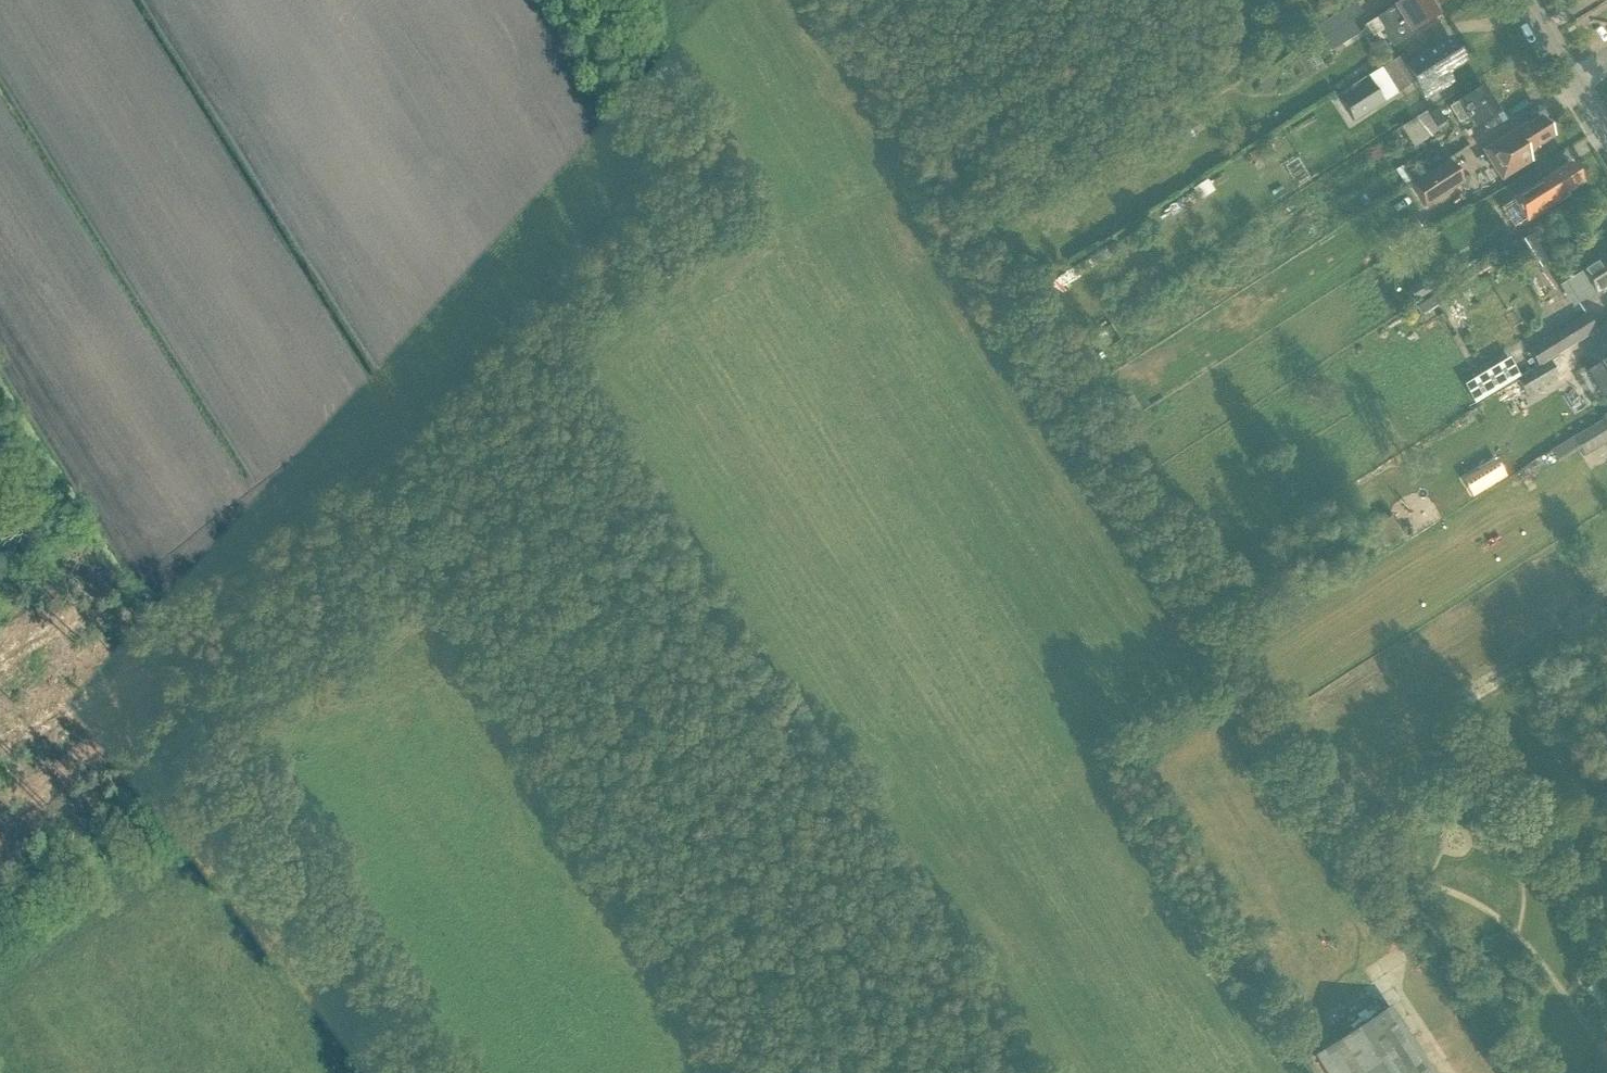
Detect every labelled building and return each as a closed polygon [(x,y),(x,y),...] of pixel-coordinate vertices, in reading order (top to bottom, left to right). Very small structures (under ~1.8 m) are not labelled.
[(1435,17),(1425,0),(1402,0),(1393,6),(1393,7),(1376,18),(1384,31),(1383,35),(1389,44),(1393,46),(1411,35),(1410,32),(1435,17)] [(1359,34),(1344,9),(1315,28),(1329,52),(1359,34)] [(1446,73),(1464,61),(1449,39),(1419,58),(1419,59),(1408,65),(1401,55),(1381,68),(1397,93),(1413,83),(1423,100),(1452,82),(1446,73)] [(1369,75),(1335,98),(1346,114),(1380,92),(1369,75)] [(1474,127),(1496,113),(1480,87),(1458,101),(1449,107),(1459,123),(1468,117),(1474,127)] [(1428,138),(1447,125),(1436,108),(1429,113),(1427,110),(1415,118),(1428,138)] [(1527,126),(1525,124),(1483,151),(1502,181),(1531,162),(1527,155),(1537,148),(1536,146),(1552,136),(1541,118),(1527,126)] [(1291,154),(1304,177),(1321,168),(1308,144),(1291,154)] [(1425,208),(1462,184),(1448,162),(1411,186),(1425,208)] [(1540,183),(1511,201),(1525,222),(1554,204),(1568,195),(1565,192),(1581,182),(1570,164),(1540,183)] [(1514,245),(1531,274),(1548,264),(1531,235),(1514,245)] [(1606,287),(1606,255),(1590,266),(1590,267),(1564,283),(1577,304),(1603,288),(1604,288),(1606,287)] [(1021,257),(1016,265),(1028,271),(1033,263),(1021,257)] [(1424,282),(1409,292),(1416,302),(1431,292),(1424,282)] [(1526,349),(1537,367),(1596,331),(1585,314),(1526,349)] [(1586,372),(1602,399),(1606,396),(1606,343),(1586,356),(1593,367),(1586,372)] [(1508,360),(1463,387),(1473,404),(1518,378),(1508,360)] [(1550,362),(1517,382),(1526,397),(1559,378),(1550,362)] [(1602,419),(1606,416),(1606,400),(1589,411),(1595,421),(1601,418),(1602,419)] [(1370,531),(1381,545),(1394,535),(1382,521),(1370,531)] [(1314,1055),(1326,1072),(1432,1072),(1388,1007),(1314,1055)]
